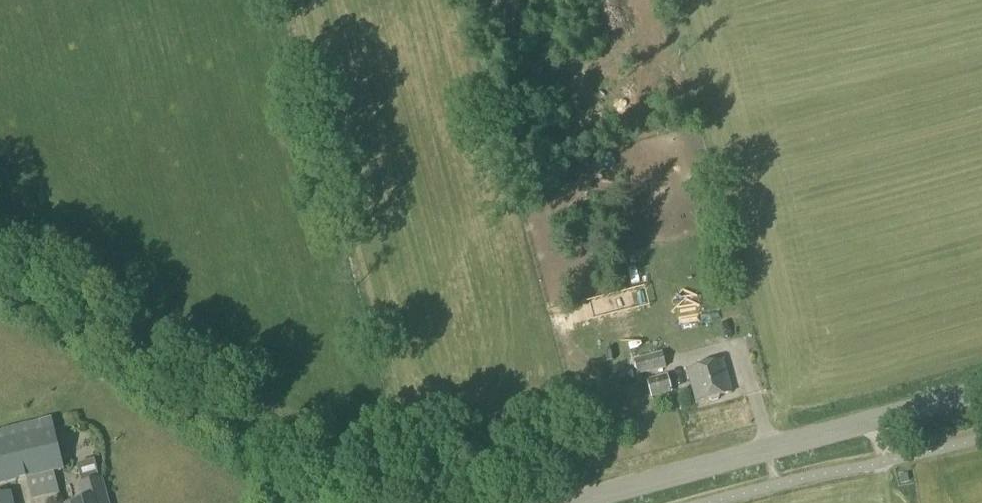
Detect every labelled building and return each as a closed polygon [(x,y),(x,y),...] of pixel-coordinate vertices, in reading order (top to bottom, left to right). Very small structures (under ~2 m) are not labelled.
[(583,323),(640,311),(636,295),(579,307),(583,323)] [(637,376),(666,369),(662,353),(634,360),(637,376)] [(696,403),(708,399),(711,403),(719,400),(720,396),(731,393),(723,361),(688,370),(696,403)] [(619,367),(622,381),(634,379),(630,364),(619,367)] [(651,399),(672,393),(667,375),(646,380),(651,399)] [(27,479),(32,502),(59,494),(54,472),(62,470),(52,430),(49,418),(0,431),(0,485),(27,479)] [(78,502),(106,502),(94,459),(77,464),(80,479),(82,484),(79,485),(83,502),(78,502)] [(7,494),(0,496),(0,502),(9,502),(7,494)]
